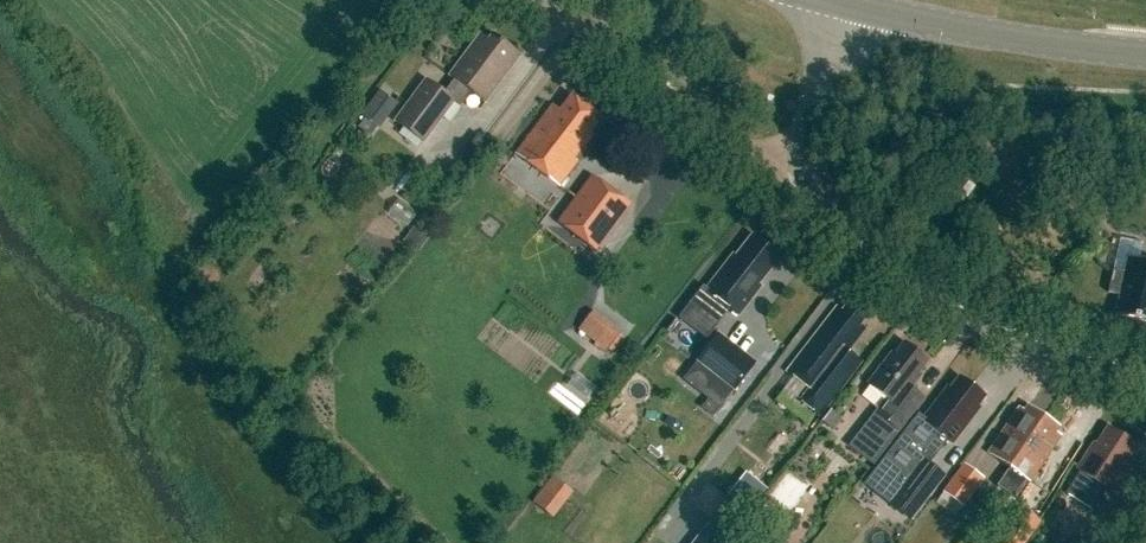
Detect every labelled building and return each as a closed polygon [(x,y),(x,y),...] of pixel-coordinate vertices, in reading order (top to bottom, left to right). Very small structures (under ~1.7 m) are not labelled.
[(479,35),(449,77),(454,81),(445,92),(456,100),(454,103),(461,108),(471,93),(485,103),(520,55),(494,36),(489,42),(479,35)] [(425,79),(393,123),(423,145),(455,101),(425,79)] [(379,129),(396,105),(379,92),(362,117),(379,129)] [(554,105),(517,154),(558,185),(586,148),(584,146),(592,135),(589,134),(597,124),(593,120),(597,115),(571,96),(561,110),(554,105)] [(596,252),(630,206),(592,177),(558,223),(596,252)] [(732,255),(705,291),(739,316),(761,287),(758,285),(780,257),(751,235),(735,257),(732,255)] [(1108,293),(1120,296),(1116,316),(1145,322),(1145,264),(1131,261),(1127,279),(1112,276),(1108,293)] [(837,308),(787,372),(809,390),(800,402),(820,417),(862,363),(848,352),(865,330),(860,326),(864,320),(847,306),(842,312),(837,308)] [(620,333),(593,312),(579,331),(607,351),(620,333)] [(708,405),(719,415),(765,363),(728,331),(689,374),(715,397),(708,405)] [(911,389),(918,380),(915,378),(928,362),(904,344),(894,356),(891,353),(867,383),(890,402),(878,417),(876,415),(865,429),(888,447),(899,434),(897,432),(923,398),(911,389)] [(590,399),(600,387),(583,373),(573,385),(590,399)] [(973,414),(971,413),(983,396),(961,378),(951,391),(947,388),(923,418),(922,421),(947,441),(951,443),(973,414)] [(987,454),(1008,469),(1009,470),(1030,438),(1043,417),(1028,407),(1024,412),(1018,408),(987,454)] [(893,446),(875,469),(889,479),(902,489),(890,505),(911,521),(945,478),(928,465),(947,441),(922,421),(923,418),(918,414),(893,446)] [(1030,438),(1009,470),(1008,469),(996,487),(1014,499),(1026,481),(1029,483),(1060,436),(1055,433),(1059,428),(1043,417),(1030,438)] [(1093,442),(1077,468),(1079,469),(1065,491),(1092,509),(1107,488),(1109,489),(1126,463),(1123,461),(1134,444),(1108,427),(1096,444),(1093,442)] [(963,508),(984,479),(963,464),(942,493),(963,508)] [(1041,521),(1023,509),(1000,542),(1026,542),(1041,521)]
